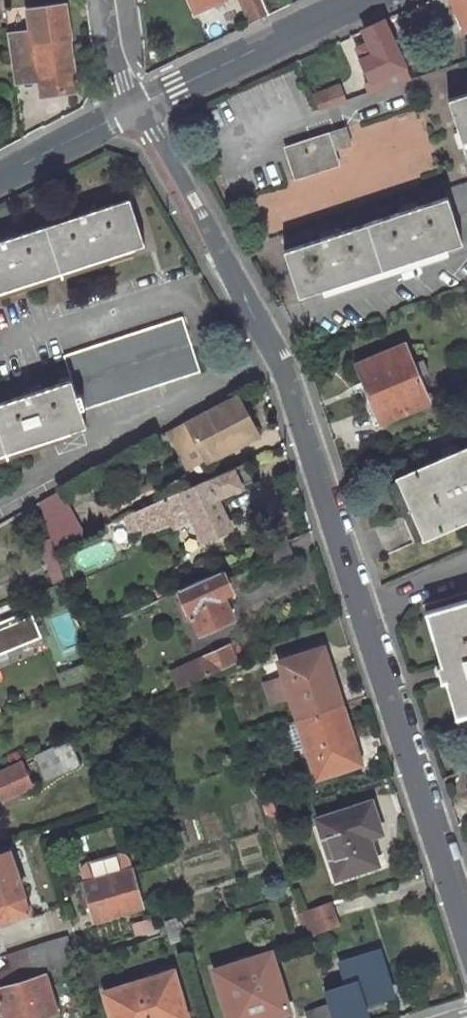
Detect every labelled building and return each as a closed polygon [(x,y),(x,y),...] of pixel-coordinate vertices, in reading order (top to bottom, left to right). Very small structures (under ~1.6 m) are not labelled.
[(34,59),(39,93),(73,88),(66,37),(61,0),(28,6),(30,23),(6,27),(11,62),(34,59)] [(265,0),(246,0),(254,17),(269,9),(265,0)] [(466,24),(466,0),(456,0),(466,24)] [(363,56),(372,77),(374,77),(379,87),(410,77),(383,17),(365,26),(375,51),(363,56)] [(319,107),(343,99),(337,84),(312,92),(319,107)] [(450,98),(466,151),(466,92),(450,98)] [(346,124),(287,144),(297,175),(339,161),(335,149),(353,143),(346,124)] [(446,186),(449,194),(285,247),(300,293),(464,240),(455,215),(466,211),(466,179),(446,186)] [(0,237),(0,288),(144,242),(129,195),(0,237)] [(0,400),(0,449),(86,421),(81,406),(201,367),(184,314),(65,352),(72,376),(0,400)] [(404,343),(356,360),(378,419),(426,401),(416,374),(426,370),(421,357),(411,360),(404,343)] [(236,388),(193,413),(169,426),(180,446),(197,436),(206,452),(228,441),(229,443),(256,429),(253,422),(236,388)] [(206,452),(197,436),(180,446),(189,461),(206,452)] [(393,471),(419,532),(466,513),(466,441),(393,471)] [(182,496),(191,516),(199,535),(228,523),(219,503),(215,494),(221,491),(244,481),(248,479),(241,460),(231,464),(179,487),(182,496)] [(179,487),(159,496),(163,504),(182,496),(179,487)] [(36,500),(51,544),(73,534),(56,489),(36,500)] [(159,496),(134,507),(141,523),(143,529),(169,518),(163,504),(159,496)] [(131,527),(141,523),(134,507),(125,512),(131,527)] [(268,567),(292,556),(284,537),(259,548),(268,567)] [(233,614),(223,591),(229,587),(219,566),(181,584),(186,595),(179,598),(188,616),(193,614),(200,629),(233,614)] [(424,607),(438,651),(433,652),(437,666),(442,665),(455,711),(466,707),(466,594),(424,607)] [(8,658),(6,652),(43,640),(38,624),(44,622),(41,612),(35,614),(34,612),(0,623),(0,660),(8,658)] [(229,641),(170,669),(178,686),(236,659),(229,641)] [(278,658),(297,717),(340,702),(334,682),(331,683),(319,646),(278,658)] [(305,742),(315,775),(356,761),(344,724),(347,722),(340,702),(297,717),(282,722),(290,746),(305,742)] [(46,776),(60,770),(81,760),(71,736),(35,751),(46,776)] [(0,774),(0,792),(3,798),(33,784),(24,763),(0,774)] [(368,798),(317,815),(335,872),(375,859),(366,831),(378,826),(368,798)] [(9,849),(0,852),(0,921),(30,911),(9,849)] [(116,869),(85,879),(97,914),(128,905),(125,895),(134,892),(129,879),(121,882),(116,869)] [(310,929),(338,920),(330,897),(302,906),(310,929)] [(44,969),(73,959),(65,933),(8,951),(12,963),(16,977),(44,969)] [(381,948),(340,961),(346,983),(323,991),(322,991),(324,999),(331,1017),(345,1017),(367,1011),(363,998),(393,988),(381,948)] [(212,968),(229,1017),(235,1017),(258,1011),(260,1016),(288,1007),(270,950),(212,968)] [(0,967),(0,982),(16,977),(12,963),(0,967)] [(6,1017),(24,1017),(56,1008),(44,969),(16,977),(0,982),(0,1000),(6,1017)] [(112,1011),(114,1017),(187,1017),(178,990),(112,1011)] [(324,999),(304,1005),(308,1017),(331,1017),(324,999)]
